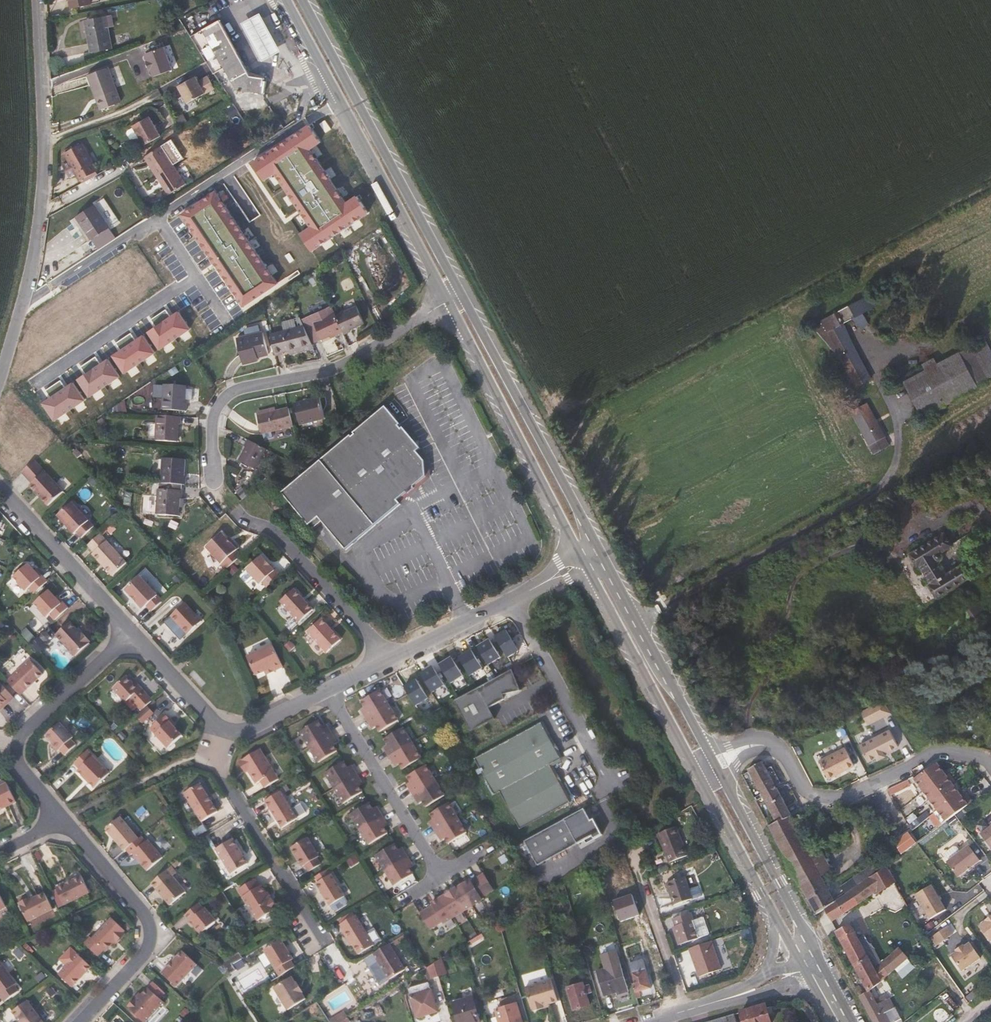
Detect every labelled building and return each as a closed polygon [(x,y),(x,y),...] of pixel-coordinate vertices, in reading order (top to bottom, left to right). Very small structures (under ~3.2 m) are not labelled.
[(275,81),(291,72),(260,14),(244,23),(275,81)] [(92,52),(112,48),(105,16),(85,20),(92,52)] [(247,72),(249,72),(221,20),(196,33),(192,26),(187,29),(202,54),(203,53),(211,68),(222,63),(236,88),(264,92),(266,80),(263,79),(264,77),(248,75),(247,72)] [(107,68),(88,75),(95,98),(99,97),(101,104),(117,97),(107,68)] [(205,69),(178,84),(188,102),(215,88),(205,69)] [(119,103),(117,97),(101,104),(103,109),(119,103)] [(145,144),(162,135),(151,115),(134,125),(145,144)] [(70,160),(76,171),(81,179),(96,170),(98,169),(83,142),(65,151),(70,160)] [(144,159),(169,196),(185,184),(160,147),(144,159)] [(68,161),(74,172),(76,171),(70,160),(68,161)] [(81,179),(82,182),(98,173),(96,170),(81,179)] [(162,249),(175,270),(269,207),(255,187),(162,249)] [(269,224),(265,218),(255,225),(259,231),(205,268),(234,310),(288,274),(291,278),(299,273),(296,269),(333,244),(327,235),(332,232),(315,206),(309,209),(303,201),(269,224)] [(76,216),(91,239),(109,227),(94,204),(76,216)] [(265,218),(264,216),(254,224),(255,225),(265,218)] [(310,283),(318,279),(314,271),(307,276),(310,283)] [(872,378),(843,326),(865,313),(859,301),(822,321),(858,386),(872,378)] [(336,333),(337,334),(343,331),(336,316),(331,306),(310,315),(314,323),(305,327),(313,343),(336,333)] [(183,344),(198,337),(183,307),(169,314),(183,344)] [(363,323),(356,307),(336,316),(343,331),(344,334),(350,331),(349,329),(363,323)] [(289,349),(290,354),(314,348),(304,326),(270,335),(275,355),(283,353),(282,351),(289,349)] [(257,360),(257,358),(268,355),(262,333),(235,340),(242,364),(257,360)] [(909,383),(911,386),(928,417),(990,382),(990,345),(988,340),(909,383)] [(103,388),(99,380),(125,369),(117,350),(78,365),(89,393),(103,388)] [(105,381),(126,372),(125,369),(99,380),(103,388),(107,386),(105,381)] [(183,403),(184,385),(163,384),(162,409),(185,411),(185,403),(183,403)] [(294,405),(299,423),(324,416),(320,398),(294,405)] [(869,404),(852,414),(875,455),(892,446),(869,404)] [(401,430),(398,427),(400,426),(385,407),(354,433),(355,435),(352,437),(351,435),(281,494),(308,527),(317,519),(321,523),(345,552),(400,505),(397,501),(406,493),(408,495),(414,490),(413,488),(426,478),(424,462),(416,453),(420,450),(419,448),(402,428),(401,430)] [(274,408),(257,413),(258,417),(275,412),(274,408)] [(273,438),(271,432),(293,426),(289,408),(275,412),(258,417),(264,440),(273,438)] [(178,424),(179,424),(180,417),(157,415),(155,440),(177,442),(178,424)] [(255,470),(266,449),(248,441),(245,447),(247,448),(239,462),(255,470)] [(76,459),(80,456),(76,451),(72,454),(76,459)] [(183,477),(184,460),(163,459),(161,484),(181,485),(184,485),(185,477),(183,477)] [(28,486),(47,507),(51,502),(61,493),(33,461),(23,471),(20,473),(31,484),(28,486)] [(180,499),(181,485),(161,484),(158,483),(156,515),(177,516),(178,499),(180,499)] [(76,534),(81,540),(83,537),(93,528),(71,504),(61,513),(56,517),(74,536),(76,534)] [(308,527),(311,531),(321,523),(317,519),(308,527)] [(944,552),(942,549),(953,542),(946,530),(911,552),(919,563),(922,562),(934,580),(931,582),(938,594),(973,572),(965,561),(949,571),(940,558),(944,555),(944,552)] [(111,577),(116,572),(126,563),(99,534),(89,543),(86,546),(93,553),(91,555),(111,577)] [(233,541),(231,544),(221,534),(207,547),(227,569),(242,556),(236,550),(239,548),(233,541)] [(280,577),(275,571),(273,572),(261,558),(246,572),(258,586),(261,584),(266,589),(280,577)] [(14,576),(32,595),(48,581),(30,561),(14,576)] [(140,577),(129,587),(126,590),(132,597),(134,595),(138,601),(137,602),(142,609),(146,606),(151,612),(162,602),(144,582),(140,577)] [(58,602),(52,596),(46,590),(31,603),(43,616),(44,616),(45,614),(47,613),(52,619),(66,607),(60,600),(58,602)] [(298,624),(311,611),(293,590),(279,603),(298,624)] [(979,617),(981,621),(988,617),(976,596),(969,601),(971,604),(979,617)] [(186,636),(201,622),(183,604),(169,617),(186,636)] [(88,639),(81,632),(80,633),(68,620),(54,633),(73,654),(86,642),(88,639)] [(307,633),(326,654),(339,642),(320,621),(307,633)] [(273,672),(281,668),(271,646),(246,658),(254,676),(264,671),(271,668),(273,672)] [(185,665),(190,661),(184,655),(179,659),(185,665)] [(19,696),(44,673),(31,659),(6,682),(19,696)] [(506,697),(524,691),(514,671),(456,702),(472,733),(496,720),(490,709),(504,702),(505,700),(506,697)] [(144,693),(139,687),(137,689),(125,676),(111,688),(123,702),(128,697),(133,703),(144,693)] [(10,695),(0,685),(0,705),(10,695)] [(366,710),(361,713),(365,719),(388,705),(379,690),(360,701),(364,707),(366,710)] [(13,698),(10,695),(0,705),(0,710),(13,698)] [(861,709),(866,723),(890,716),(886,702),(861,709)] [(375,725),(378,731),(397,720),(388,705),(365,719),(369,726),(373,723),(375,725)] [(135,717),(142,724),(153,714),(146,707),(135,717)] [(168,720),(170,718),(165,713),(149,727),(167,747),(181,734),(168,720)] [(319,726),(316,720),(298,731),(307,746),(329,734),(325,727),(321,729),(319,726)] [(56,752),(71,738),(58,724),(43,738),(56,752)] [(551,742),(542,725),(538,728),(547,745),(551,742)] [(388,748),(384,750),(387,756),(410,742),(401,727),(383,738),(387,745),(388,748)] [(476,762),(495,797),(500,794),(549,767),(561,761),(551,742),(547,745),(538,728),(476,762)] [(860,746),(870,765),(900,750),(890,730),(860,746)] [(332,739),(329,734),(307,746),(316,761),(334,750),(331,745),(329,741),(332,739)] [(855,765),(860,762),(849,741),(843,744),(855,765)] [(398,763),(401,769),(420,758),(410,742),(387,756),(391,763),(396,760),(398,763)] [(829,780),(854,767),(845,749),(819,762),(829,780)] [(75,771),(93,789),(109,774),(87,750),(73,763),(78,768),(75,771)] [(259,782),(263,788),(278,780),(260,750),(238,763),(242,770),(245,768),(255,784),(259,782)] [(345,767),(341,762),(323,773),(333,789),(355,776),(350,768),(347,771),(345,767)] [(780,794),(762,763),(749,770),(777,824),(790,818),(792,817),(780,794)] [(960,812),(968,807),(960,796),(936,763),(915,780),(947,822),(960,812)] [(411,785),(407,787),(411,793),(433,780),(424,764),(406,776),(409,782),(411,785)] [(520,830),(569,803),(549,767),(500,794),(520,830)] [(358,781),(355,776),(333,789),(342,803),(360,792),(356,786),(354,783),(358,781)] [(420,800),(424,806),(442,794),(433,780),(411,793),(414,800),(418,797),(420,800)] [(183,793),(195,813),(210,804),(198,783),(183,793)] [(15,802),(6,784),(0,786),(0,808),(6,805),(7,807),(9,806),(11,804),(15,802)] [(278,825),(293,816),(276,788),(261,798),(278,825)] [(446,802),(428,813),(431,818),(433,821),(429,824),(433,830),(455,817),(446,802)] [(370,809),(367,803),(349,814),(358,829),(380,816),(376,810),(372,812),(370,809)] [(603,835),(594,820),(591,821),(584,809),(524,842),(537,867),(585,841),(593,837),(594,840),(603,835)] [(383,822),(380,816),(358,829),(367,844),(385,833),(381,827),(380,824),(383,822)] [(118,817),(104,829),(122,851),(124,849),(136,839),(118,817)] [(443,838),(446,843),(464,832),(455,817),(433,830),(437,837),(441,834),(443,838)] [(821,876),(807,850),(790,818),(777,824),(769,827),(807,897),(826,885),(822,878),(823,877),(822,875),(821,876)] [(669,863),(686,856),(675,828),(657,835),(669,863)] [(902,854),(914,844),(905,835),(894,844),(902,854)] [(145,841),(140,836),(136,839),(124,849),(129,854),(131,853),(146,870),(161,857),(147,840),(145,841)] [(319,864),(315,858),(317,857),(306,837),(289,847),(297,860),(298,859),(302,866),(303,865),(307,871),(319,864)] [(229,874),(246,864),(231,839),(214,849),(229,874)] [(962,873),(984,857),(973,841),(951,858),(962,873)] [(392,844),(374,855),(383,871),(405,858),(401,852),(398,854),(396,851),(392,844)] [(832,872),(817,844),(807,850),(821,876),(822,875),(823,877),(832,872)] [(409,864),(405,858),(383,871),(393,886),(410,875),(407,869),(405,866),(409,864)] [(877,873),(846,895),(837,901),(817,916),(822,926),(832,923),(876,894),(878,896),(898,883),(888,865),(877,873)] [(872,866),(841,888),(844,893),(846,895),(877,873),(872,866)] [(184,892),(171,876),(174,873),(168,867),(149,883),(167,905),(184,892)] [(315,883),(327,904),(342,896),(326,869),(314,877),(317,882),(315,883)] [(492,891),(483,875),(471,882),(481,898),(492,891)] [(56,891),(63,905),(87,893),(78,876),(68,881),(70,884),(56,891)] [(666,884),(674,906),(691,901),(683,878),(666,884)] [(471,882),(470,880),(460,886),(473,907),(482,901),(481,898),(471,882)] [(55,888),(56,891),(70,884),(68,881),(55,888)] [(261,888),(260,889),(255,883),(239,893),(259,926),(264,923),(268,925),(273,922),(273,917),(278,915),(277,913),(279,912),(270,899),(268,899),(261,888)] [(919,892),(933,916),(949,907),(935,883),(919,892)] [(827,888),(828,887),(827,885),(826,885),(807,897),(817,916),(837,901),(835,899),(834,900),(827,888)] [(473,907),(460,886),(457,888),(450,892),(463,913),(473,907)] [(450,892),(444,896),(439,898),(452,919),(463,913),(450,892)] [(846,895),(844,893),(835,899),(837,901),(846,895)] [(18,903),(27,922),(52,910),(43,894),(33,899),(29,901),(27,898),(18,903)] [(630,894),(612,900),(619,921),(638,915),(630,894)] [(442,923),(443,925),(452,919),(439,898),(430,904),(432,906),(442,923)] [(213,922),(202,908),(200,909),(196,904),(182,915),(198,934),(213,922)] [(429,931),(442,923),(432,906),(419,914),(429,931)] [(708,937),(702,919),(692,923),(689,914),(673,920),(675,928),(674,928),(680,946),(708,937)] [(348,940),(357,954),(373,945),(355,915),(339,924),(343,931),(341,932),(347,941),(348,940)] [(124,936),(122,934),(124,932),(110,919),(91,940),(89,938),(83,944),(97,957),(102,951),(104,953),(111,945),(116,941),(118,943),(124,936)] [(990,945),(990,921),(988,924),(988,925),(981,930),(990,945)] [(636,927),(651,973),(664,969),(648,923),(642,925),(636,927)] [(950,923),(930,938),(936,946),(956,931),(950,923)] [(850,925),(837,932),(856,967),(869,960),(874,969),(881,964),(882,963),(871,943),(869,944),(864,935),(858,938),(850,925)] [(292,967),(288,961),(291,959),(279,940),(262,950),(277,976),(292,967)] [(698,979),(721,971),(711,943),(689,950),(698,979)] [(953,957),(964,972),(982,958),(972,943),(966,947),(965,945),(957,951),(959,953),(953,957)] [(387,980),(403,970),(387,944),(372,953),(387,980)] [(907,958),(899,948),(882,963),(881,964),(888,975),(893,971),(907,958)] [(161,974),(176,987),(195,965),(180,950),(161,972),(161,974)] [(617,950),(601,954),(604,970),(620,965),(617,950)] [(71,987),(90,968),(77,955),(58,975),(71,987)] [(226,972),(233,968),(227,958),(220,962),(220,964),(226,972)] [(900,976),(912,965),(907,958),(893,971),(895,974),(897,972),(900,976)] [(446,974),(441,959),(434,964),(438,976),(446,974)] [(640,997),(638,992),(650,989),(641,960),(628,964),(634,984),(631,985),(636,999),(640,997)] [(869,992),(888,975),(881,964),(874,969),(869,960),(856,967),(869,992)] [(15,985),(0,964),(0,998),(3,1002),(17,992),(13,986),(15,985)] [(427,968),(430,978),(438,976),(434,964),(427,968)] [(625,974),(623,974),(620,965),(604,970),(597,972),(604,996),(619,992),(620,998),(629,995),(625,981),(627,980),(625,974)] [(295,983),(293,984),(289,977),(271,988),(285,1010),(303,999),(299,992),(300,992),(295,983)] [(558,1001),(560,1001),(554,979),(552,980),(558,1001)] [(543,1006),(549,1004),(558,1001),(552,980),(525,988),(532,1009),(533,1009),(534,1011),(544,1008),(543,1006)] [(166,995),(155,984),(138,1001),(136,1000),(130,1007),(131,1009),(130,1010),(143,1021),(150,1021),(167,1004),(162,999),(166,995)] [(430,991),(428,984),(427,984),(408,989),(410,996),(409,997),(416,1018),(418,1018),(418,1019),(425,1017),(424,1016),(437,1012),(430,991)] [(589,986),(584,988),(583,984),(567,989),(574,1011),(589,1006),(586,996),(592,994),(589,986)] [(971,1003),(978,998),(974,991),(966,997),(971,1003)] [(335,1010),(349,1004),(343,992),(330,999),(335,1010)] [(887,1000),(877,1005),(875,1002),(869,992),(860,997),(874,1021),(889,1021),(885,1014),(895,1009),(890,999),(887,1000)] [(452,1004),(458,1021),(479,1021),(472,998),(452,1004)] [(513,1006),(511,999),(501,1002),(503,1009),(495,1011),(497,1018),(495,1019),(496,1021),(498,1021),(499,1021),(520,1021),(515,1005),(513,1006)] [(18,1021),(42,1021),(27,1002),(12,1013),(18,1021)] [(767,1009),(766,1006),(741,1013),(744,1021),(771,1021),(769,1014),(774,1013),(772,1007),(767,1009)] [(329,1021),(340,1021),(347,1018),(343,1012),(329,1021)]
